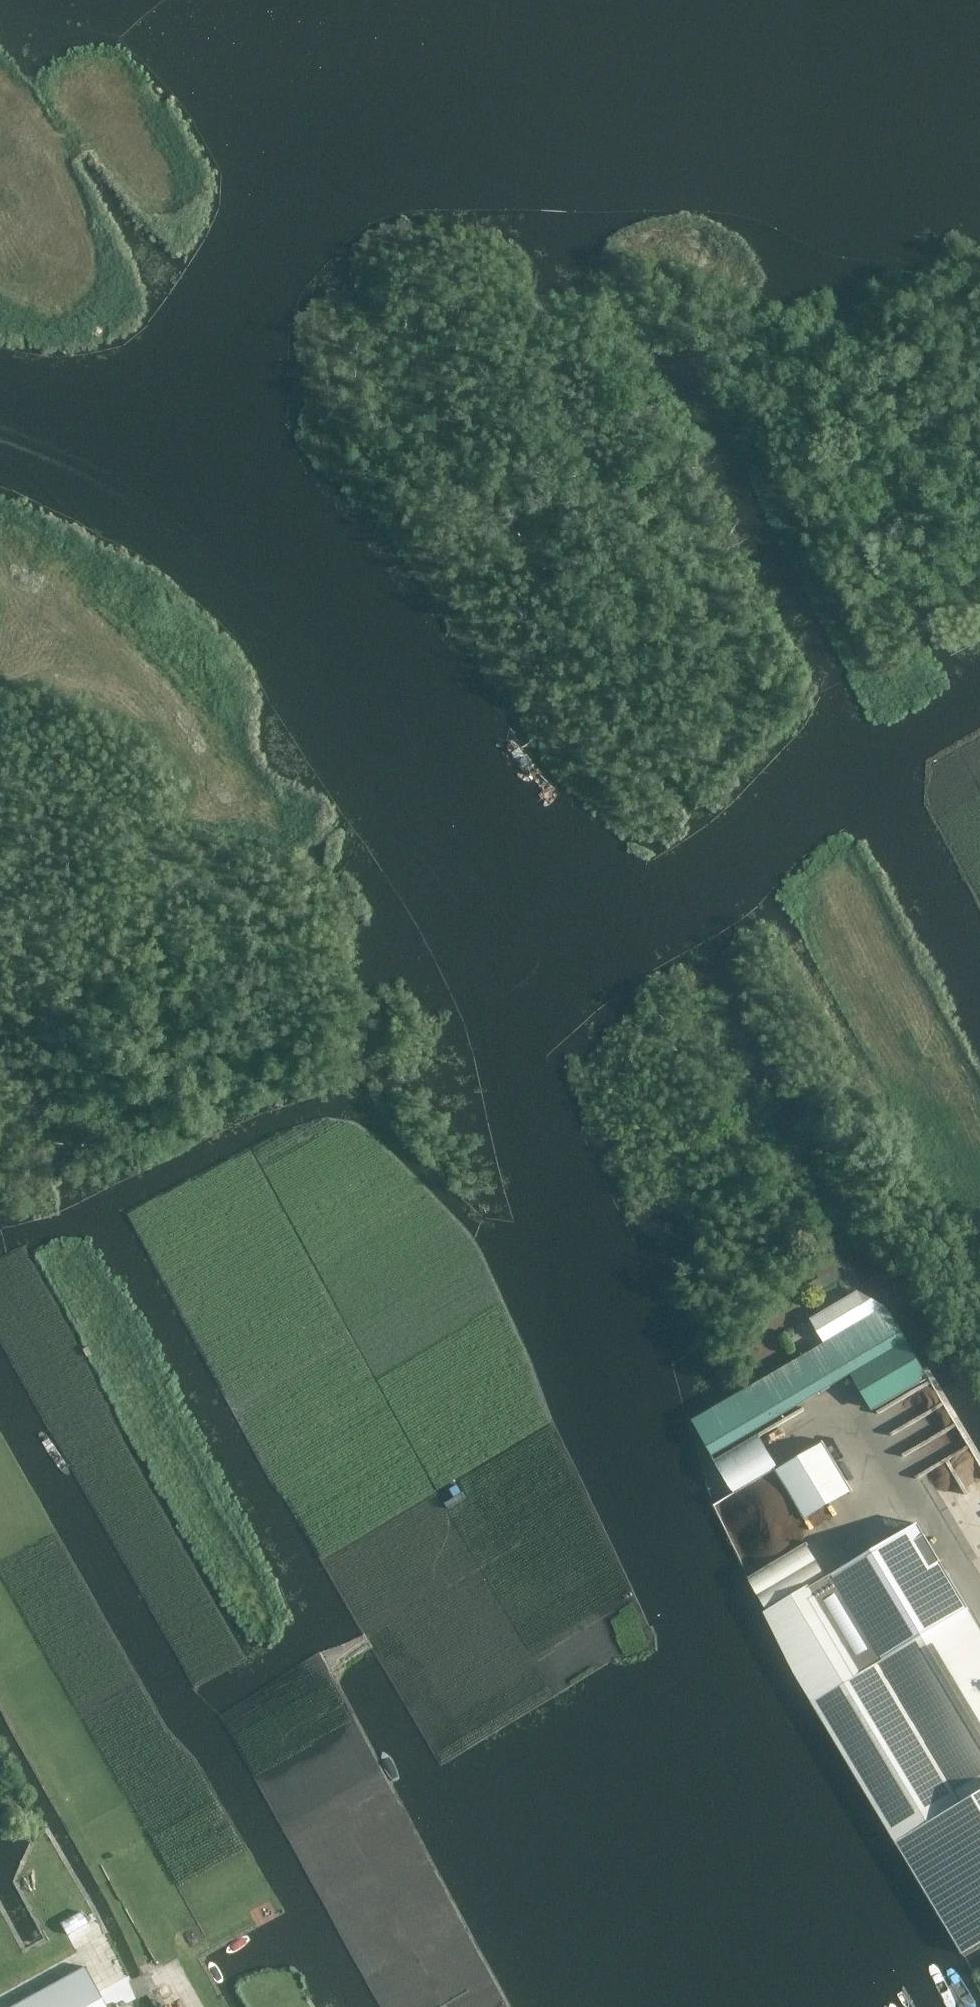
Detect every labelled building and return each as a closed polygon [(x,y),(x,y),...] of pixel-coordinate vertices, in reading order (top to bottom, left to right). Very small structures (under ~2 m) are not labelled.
[(886,1306),(692,1420),(712,1456),(852,1373),(874,1410),(920,1383),(923,1369),(886,1306)] [(718,1455),(732,1488),(780,1467),(765,1434),(718,1455)] [(829,1439),(778,1463),(803,1515),(853,1492),(829,1439)] [(880,1662),(830,1578),(768,1618),(792,1671),(812,1702),(880,1662)] [(880,1662),(963,1804),(979,1793),(979,1627),(969,1609),(958,1616),(944,1590),(891,1621),(906,1647),(880,1662)] [(961,1802),(880,1662),(812,1702),(895,1841),(961,1802)] [(979,1942),(979,1794),(963,1804),(897,1843),(964,1951),(979,1942)] [(83,1967),(10,2006),(106,2006),(83,1967)]
